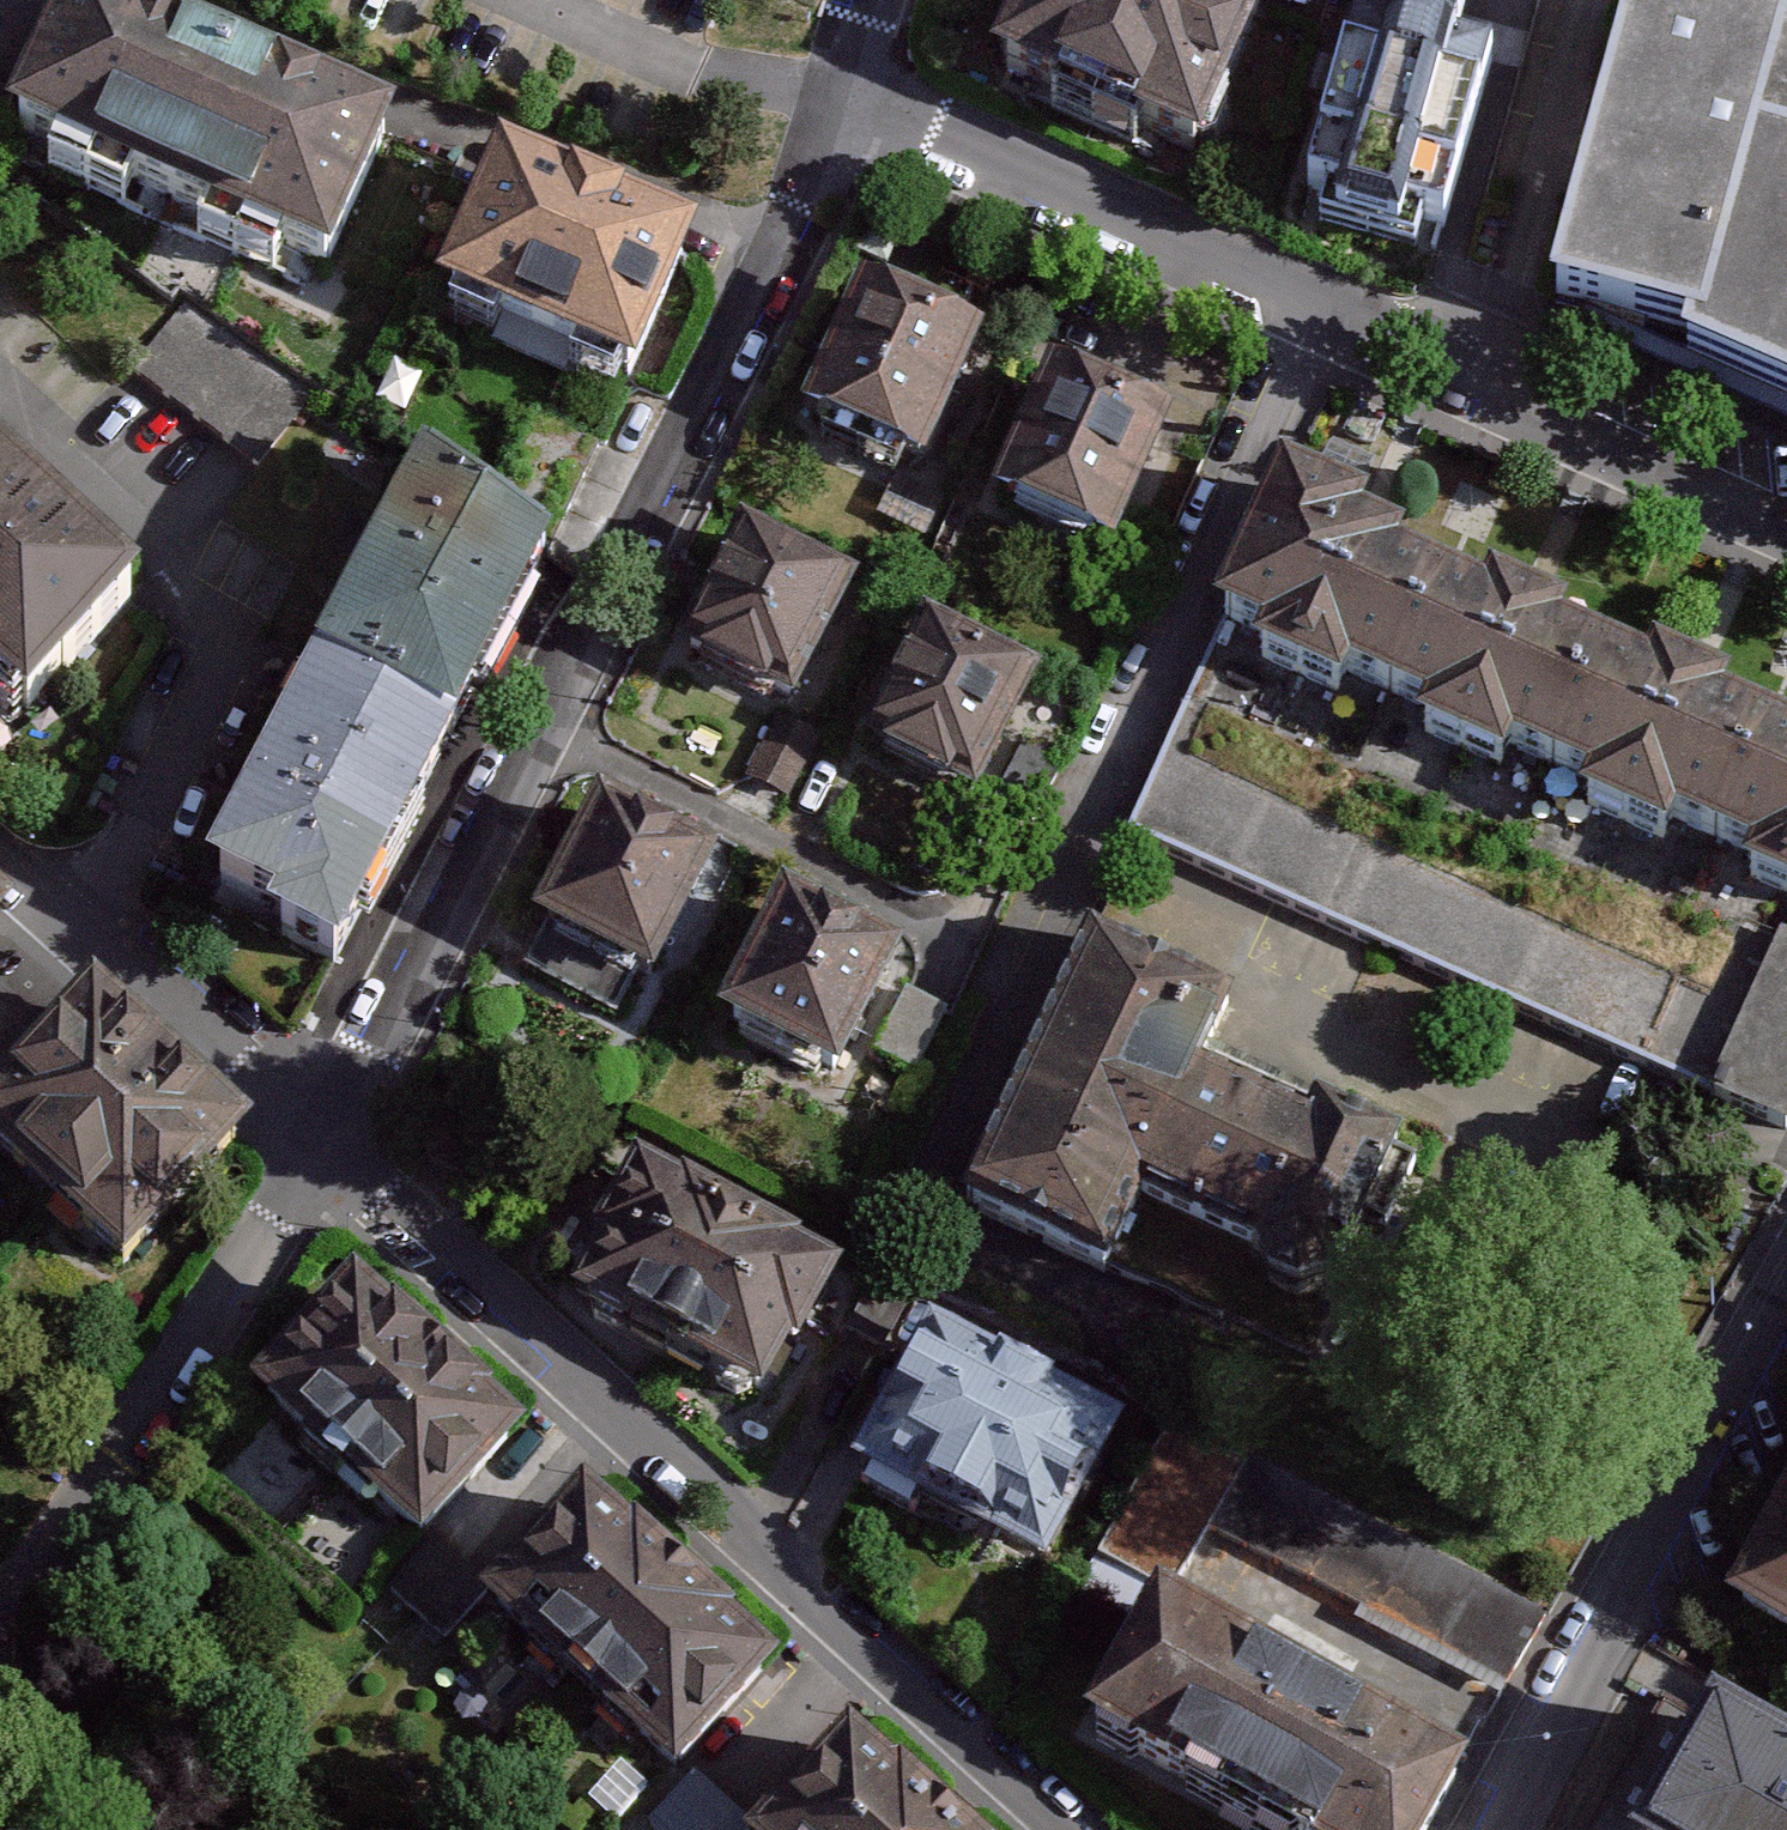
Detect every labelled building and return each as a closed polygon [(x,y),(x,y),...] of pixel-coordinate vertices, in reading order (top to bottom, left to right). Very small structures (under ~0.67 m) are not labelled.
[(983,93),(1196,188),(1274,14),(1242,0),(1024,0),(983,93)] [(176,199),(232,70),(81,4),(24,133),(176,199)] [(1635,16),(1557,312),(1786,414),(1786,60),(1635,16)] [(1402,45),(1350,30),(1299,207),(1446,250),(1497,73),(1452,60),(1457,42),(1407,27),(1402,45)] [(333,268),(389,138),(232,70),(176,199),(333,268)] [(432,324),(633,411),(697,264),(496,177),(432,324)] [(980,360),(852,305),(791,444),(919,499),(980,360)] [(189,308),(133,384),(260,477),(316,401),(189,308)] [(1173,442),(1047,387),(985,528),(1111,583),(1173,442)] [(488,528),(544,569),(601,450),(538,422),(488,528)] [(1366,506),(1374,489),(1295,454),(1230,608),(1258,626),(1250,645),(1341,685),(1349,667),(1389,685),(1443,557),(1403,539),(1409,525),(1366,506)] [(295,702),(365,736),(475,518),(415,475),(295,702)] [(27,725),(136,606),(0,481),(0,700),(27,725)] [(898,492),(884,524),(929,545),(944,512),(898,492)] [(365,736),(442,770),(544,569),(488,528),(475,518),(365,736)] [(793,729),(857,599),(742,543),(679,669),(701,680),(696,690),(764,724),(768,716),(793,729)] [(1489,577),(1443,557),(1389,685),(1425,701),(1416,721),(1507,762),(1516,743),(1558,761),(1612,630),(1571,612),(1576,600),(1495,564),(1489,577)] [(1612,630),(1558,761),(1593,777),(1584,796),(1673,835),(1681,816),(1723,835),(1778,705),(1736,687),(1742,674),(1660,638),(1655,649),(1612,630)] [(975,823),(1039,694),(924,637),(861,764),(883,774),(878,785),(946,818),(950,811),(975,823)] [(184,912),(259,946),(365,736),(295,702),(184,912)] [(1778,705),(1723,835),(1759,851),(1750,871),(1786,887),(1786,709),(1778,705)] [(790,813),(824,746),(779,724),(746,791),(790,813)] [(365,736),(259,946),(253,963),(326,999),(442,770),(365,736)] [(650,1010),(717,879),(595,816),(528,947),(650,1010)] [(25,922),(0,900),(0,949),(25,922)] [(1711,1081),(1786,1115),(1786,911),(1711,1081)] [(903,977),(779,915),(712,1048),(836,1110),(903,977)] [(1237,1007),(1092,944),(974,1211),(1117,1274),(1144,1212),(1276,1270),(1260,1305),(1317,1329),(1394,1154),(1316,1120),(1308,1137),(1201,1090),(1237,1007)] [(0,1087),(0,1171),(122,1283),(253,1140),(90,990),(0,1087)] [(951,1023),(909,1002),(877,1065),(918,1086),(951,1023)] [(725,1215),(644,1171),(600,1254),(608,1258),(580,1309),(776,1413),(803,1361),(812,1366),(856,1284),(819,1265),(821,1260),(727,1210),(725,1215)] [(270,1410),(422,1547),(526,1432),(374,1295),(270,1410)] [(866,1449),(1070,1557),(1150,1407),(947,1299),(866,1449)] [(1506,1670),(1539,1607),(1172,1414),(1095,1558),(1172,1599),(1215,1516),(1506,1670)] [(1779,1488),(1730,1580),(1786,1611),(1786,1474),(1779,1488)] [(503,1615),(681,1773),(785,1656),(608,1498),(503,1615)] [(396,1587),(452,1637),(500,1584),(444,1534),(396,1587)] [(1268,1829),(1426,1829),(1463,1762),(1176,1606),(1102,1740),(1268,1829)] [(1726,1701),(1654,1829),(1786,1829),(1786,1735),(1726,1701)] [(872,1733),(783,1829),(980,1829),(872,1733)] [(662,1829),(757,1829),(759,1828),(701,1774),(655,1823),(662,1829)]
